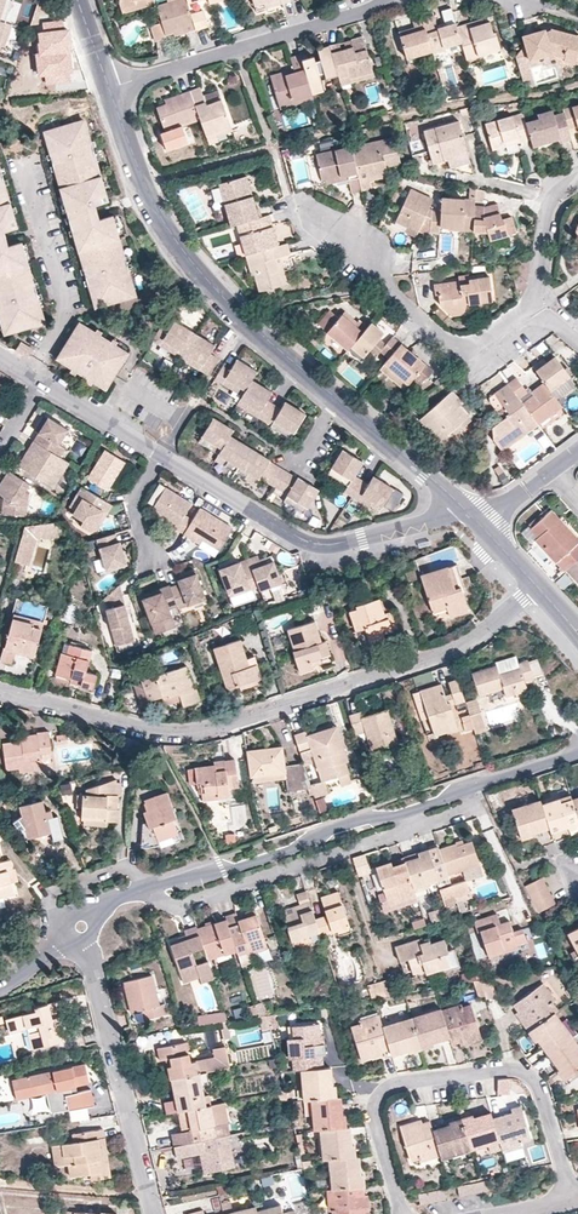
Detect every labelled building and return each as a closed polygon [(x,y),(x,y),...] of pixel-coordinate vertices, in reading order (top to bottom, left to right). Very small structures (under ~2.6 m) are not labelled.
[(1,34),(8,36),(11,25),(5,23),(9,10),(3,8),(6,0),(0,0),(0,38),(1,34)] [(9,0),(6,0),(3,8),(9,10),(12,1),(9,0)] [(156,4),(161,21),(165,34),(173,32),(172,28),(183,25),(185,31),(195,28),(191,14),(188,3),(187,0),(168,0),(156,4)] [(204,10),(191,14),(195,28),(208,24),(204,10)] [(426,32),(422,19),(412,22),(414,27),(399,32),(406,58),(432,51),(426,32)] [(63,21),(43,23),(44,32),(37,33),(39,54),(35,54),(38,78),(45,77),(46,85),(71,82),(71,74),(74,74),(69,30),(64,31),(63,21)] [(161,21),(149,25),(154,41),(166,37),(165,34),(161,21)] [(489,21),(457,30),(461,42),(466,59),(500,48),(495,31),(492,32),(489,21)] [(457,30),(454,22),(436,27),(437,29),(426,32),(432,51),(433,54),(444,51),(443,47),(461,42),(457,30)] [(564,58),(565,54),(576,56),(577,49),(577,43),(568,40),(570,33),(547,28),(522,36),(529,60),(549,54),(564,58)] [(570,33),(568,40),(577,43),(577,35),(570,33)] [(337,74),(340,85),(374,76),(362,37),(328,46),(337,74)] [(337,74),(328,46),(317,50),(320,60),(314,61),(313,56),(301,60),(310,89),(322,85),(319,75),(323,74),(325,78),(337,74)] [(565,54),(564,58),(563,61),(574,64),(576,56),(565,54)] [(291,101),(311,94),(310,89),(301,60),(299,55),(289,57),(294,71),(284,75),(283,72),(270,76),(277,100),(290,97),(291,101)] [(190,91),(164,99),(166,104),(157,107),(165,131),(199,120),(192,99),(190,91)] [(203,96),(192,99),(199,120),(204,134),(230,125),(222,100),(206,105),(203,96)] [(564,108),(566,117),(569,129),(577,126),(577,130),(577,104),(564,108)] [(539,117),(525,121),(529,133),(531,140),(533,146),(560,139),(561,143),(572,139),(569,129),(566,117),(555,120),(552,110),(538,113),(539,117)] [(525,121),(522,112),(485,123),(493,151),(507,147),(505,140),(529,133),(525,121)] [(458,121),(423,130),(432,164),(447,159),(449,168),(469,162),(458,121)] [(47,139),(68,214),(99,206),(110,203),(89,127),(79,129),(78,126),(55,133),(56,136),(47,139)] [(505,140),(507,147),(531,140),(529,133),(505,140)] [(394,137),(351,147),(359,184),(387,177),(384,162),(399,158),(394,137)] [(359,184),(351,147),(316,154),(322,181),(347,175),(351,193),(361,191),(359,184)] [(6,232),(20,229),(0,160),(0,234),(6,232)] [(247,176),(241,178),(247,197),(252,195),(247,176)] [(218,184),(231,225),(236,224),(259,217),(252,195),(247,197),(241,178),(218,184)] [(429,231),(439,231),(439,227),(440,211),(432,210),(429,208),(432,199),(411,189),(395,221),(407,228),(417,232),(421,224),(423,220),(429,223),(429,227),(429,231)] [(474,205),(475,199),(469,198),(441,196),(440,211),(439,227),(447,228),(446,230),(472,231),(474,205)] [(474,205),(472,231),(487,232),(490,239),(516,232),(512,216),(502,218),(496,220),(494,212),(499,211),(497,203),(485,206),(474,205)] [(73,230),(103,221),(99,206),(68,214),(73,230)] [(278,245),(269,214),(259,217),(236,224),(242,243),(245,254),(278,245)] [(128,265),(114,218),(103,221),(73,230),(91,293),(95,307),(105,304),(106,308),(129,301),(128,297),(137,295),(128,265)] [(290,237),(286,222),(275,225),(278,239),(290,237)] [(414,238),(417,232),(407,228),(404,233),(414,238)] [(11,248),(6,232),(0,234),(0,251),(11,248)] [(287,242),(278,245),(245,254),(251,275),(254,274),(259,291),(282,284),(275,258),(290,253),(287,242)] [(235,245),(239,256),(245,254),(242,243),(235,245)] [(19,333),(38,327),(37,323),(45,320),(42,309),(24,244),(11,248),(0,251),(0,318),(4,332),(13,330),(15,334),(19,333)] [(458,280),(433,284),(435,294),(438,293),(439,304),(451,315),(470,313),(468,304),(492,300),(489,276),(469,279),(468,274),(458,276),(458,280)] [(316,323),(347,350),(350,346),(363,331),(342,313),(338,318),(328,309),(316,323)] [(170,329),(163,325),(153,341),(170,352),(174,346),(183,351),(193,357),(189,363),(207,374),(217,358),(209,354),(214,346),(194,334),(194,333),(175,321),(170,329)] [(383,333),(371,322),(363,331),(350,346),(362,357),(369,349),(379,338),(383,333)] [(74,331),(61,351),(67,355),(62,363),(103,388),(108,380),(111,382),(124,362),(120,359),(125,352),(83,325),(78,333),(74,331)] [(388,358),(401,343),(392,336),(386,343),(380,351),(388,358)] [(386,343),(379,338),(369,349),(376,355),(380,351),(386,343)] [(425,363),(401,343),(388,358),(384,362),(408,383),(425,363)] [(554,356),(534,370),(543,381),(550,390),(569,376),(554,356)] [(246,390),(251,380),(256,372),(237,360),(232,368),(224,364),(215,379),(232,390),(236,384),(246,390)] [(402,390),(408,383),(384,362),(378,370),(402,390)] [(538,424),(562,406),(550,390),(543,381),(527,392),(515,377),(507,383),(538,424)] [(242,396),(240,398),(250,405),(247,410),(264,420),(274,404),(267,400),(271,392),(251,380),(246,390),(242,396)] [(501,450),(538,424),(522,404),(507,383),(494,392),(504,406),(496,411),(502,418),(492,426),(493,439),(501,450)] [(236,384),(232,390),(242,396),(246,390),(236,384)] [(450,431),(467,415),(458,406),(463,402),(451,390),(419,419),(439,441),(450,431)] [(489,401),(496,411),(504,406),(494,392),(489,397),(489,401)] [(281,408),(274,404),(264,420),(271,424),(270,426),(280,432),(284,426),(294,432),(305,414),(285,402),(281,408)] [(32,440),(58,455),(63,447),(57,443),(66,428),(43,414),(36,424),(40,426),(32,440)] [(471,420),(467,415),(450,431),(454,435),(471,420)] [(229,436),(233,430),(213,418),(198,442),(208,449),(212,442),(222,448),(229,436)] [(284,426),(280,432),(290,438),(294,432),(284,426)] [(250,448),(229,436),(222,448),(218,454),(227,460),(224,465),(235,472),(250,448)] [(21,467),(56,488),(72,464),(58,455),(32,440),(22,456),(26,458),(21,467)] [(212,442),(208,449),(218,454),(222,448),(212,442)] [(269,461),(250,448),(235,472),(245,478),(249,473),(258,479),(259,478),(266,482),(277,465),(269,461)] [(342,450),(331,468),(340,473),(337,479),(347,486),(344,492),(351,497),(361,481),(354,475),(362,463),(342,450)] [(100,452),(82,482),(103,494),(121,464),(100,452)] [(284,469),(277,465),(266,482),(273,486),(284,469)] [(340,473),(331,468),(328,473),(337,479),(340,473)] [(0,512),(25,515),(28,493),(24,490),(28,482),(6,469),(0,479),(0,494),(2,495),(0,512)] [(291,474),(284,469),(273,486),(280,491),(291,474)] [(298,478),(291,474),(280,491),(286,494),(282,502),(293,508),(297,503),(306,508),(317,489),(298,477),(298,478)] [(361,481),(351,497),(368,507),(372,501),(382,507),(393,489),(373,476),(368,484),(361,481)] [(78,524),(90,530),(101,511),(104,513),(109,504),(79,486),(67,506),(73,510),(71,514),(81,520),(78,524)] [(154,521),(182,538),(190,524),(182,519),(189,506),(162,490),(150,509),(154,521)] [(302,514),(306,508),(297,503),(293,508),(302,514)] [(562,573),(565,570),(577,558),(577,541),(562,523),(560,524),(556,521),(558,519),(551,511),(531,528),(529,525),(522,532),(531,542),(535,539),(557,562),(561,565),(564,568),(561,571),(562,573)] [(182,538),(181,540),(197,550),(200,546),(217,556),(230,534),(197,514),(190,524),(182,538)] [(25,525),(15,561),(29,565),(37,539),(59,536),(58,533),(56,521),(47,522),(25,525)] [(95,540),(105,572),(126,566),(119,544),(117,545),(114,534),(95,540)] [(259,556),(249,560),(258,588),(260,591),(283,583),(275,562),(263,566),(259,556)] [(565,570),(577,584),(577,558),(565,570)] [(222,574),(231,598),(258,588),(249,560),(230,567),(232,571),(222,574)] [(449,572),(459,569),(458,564),(420,575),(432,611),(446,606),(448,612),(450,616),(468,610),(460,587),(465,585),(462,577),(452,581),(449,572)] [(462,577),(459,569),(449,572),(452,581),(462,577)] [(180,584),(170,588),(176,606),(178,609),(205,599),(196,574),(189,576),(188,574),(177,577),(180,584)] [(105,609),(116,648),(135,641),(118,586),(102,600),(109,608),(105,609)] [(159,635),(174,629),(167,610),(176,606),(170,588),(169,587),(159,591),(161,594),(141,602),(150,627),(156,625),(159,635)] [(1,660),(12,663),(16,650),(34,655),(42,628),(45,628),(48,619),(45,617),(48,606),(17,597),(13,612),(15,613),(5,647),(3,647),(0,658),(0,659),(1,660)] [(366,628),(371,644),(386,639),(384,633),(398,628),(392,611),(385,614),(379,598),(356,606),(357,609),(349,611),(356,632),(366,628)] [(446,606),(432,611),(434,616),(448,612),(446,606)] [(315,621),(288,630),(295,651),(292,652),(299,673),(314,668),(311,660),(331,654),(327,641),(322,643),(315,621)] [(213,648),(226,688),(262,677),(255,656),(248,658),(241,639),(213,648)] [(386,639),(371,644),(372,649),(387,644),(386,639)] [(65,643),(57,674),(72,678),(72,676),(83,679),(81,685),(92,688),(96,675),(86,672),(92,651),(65,643)] [(496,665),(472,673),(479,696),(502,689),(506,697),(528,690),(525,682),(534,679),(528,660),(518,663),(520,667),(499,674),(496,665)] [(141,679),(149,700),(161,695),(168,694),(169,697),(179,694),(183,706),(200,699),(196,687),(193,688),(186,665),(141,679)] [(465,700),(457,679),(448,681),(452,693),(445,695),(440,684),(412,694),(421,720),(426,718),(425,717),(428,716),(435,735),(458,728),(450,705),(465,700)] [(349,716),(355,734),(366,731),(373,750),(396,743),(385,710),(362,717),(361,712),(349,716)] [(472,723),(483,719),(481,712),(470,716),(472,723)] [(472,723),(476,734),(487,731),(483,719),(472,723)] [(305,731),(294,734),(300,752),(310,749),(321,781),(324,781),(338,776),(348,773),(350,772),(346,762),(342,751),(346,750),(337,725),(307,735),(305,731)] [(3,744),(6,769),(42,764),(41,753),(52,751),(49,732),(37,733),(38,739),(3,744)] [(282,747),(247,751),(250,776),(285,772),(286,778),(288,791),(312,787),(311,785),(303,763),(284,765),(282,747)] [(214,764),(195,767),(197,783),(204,782),(205,794),(218,793),(218,797),(230,795),(229,787),(238,786),(235,759),(224,760),(223,754),(213,756),(214,764)] [(250,776),(251,783),(286,778),(285,772),(250,776)] [(348,773),(338,776),(341,786),(351,783),(348,773)] [(82,807),(82,817),(119,820),(120,809),(116,809),(118,795),(116,795),(117,778),(86,790),(86,795),(78,794),(78,807),(82,807)] [(312,787),(315,798),(328,793),(324,781),(321,781),(311,785),(312,787)] [(59,785),(61,794),(72,792),(70,783),(59,785)] [(161,848),(174,843),(171,836),(178,834),(171,814),(175,813),(167,791),(144,799),(145,802),(144,803),(146,810),(144,810),(148,825),(142,827),(142,839),(145,839),(147,847),(151,847),(159,844),(161,848)] [(319,812),(327,810),(323,798),(315,800),(319,812)] [(541,803),(549,829),(550,833),(568,827),(569,829),(577,826),(577,821),(571,799),(561,802),(560,798),(541,803)] [(23,813),(14,820),(24,834),(50,828),(47,818),(53,816),(51,809),(45,810),(43,800),(21,806),(23,813)] [(541,803),(540,800),(523,805),(524,809),(512,813),(521,840),(533,836),(532,834),(531,830),(539,827),(540,831),(549,829),(541,803)] [(507,823),(501,826),(506,837),(513,834),(507,823)] [(455,843),(439,849),(447,876),(480,865),(472,840),(464,842),(456,845),(455,843)] [(439,849),(438,846),(419,851),(420,856),(405,862),(417,898),(428,893),(426,888),(425,884),(432,881),(448,876),(447,876),(439,849)] [(419,851),(403,856),(405,862),(420,856),(419,851)] [(13,893),(8,870),(13,868),(11,859),(0,862),(0,896),(13,893)] [(376,866),(377,871),(393,866),(392,861),(376,866)] [(389,907),(417,898),(405,862),(393,866),(377,871),(389,907)] [(548,886),(543,878),(526,886),(530,895),(548,886)] [(455,898),(470,893),(466,881),(451,885),(455,898)] [(445,905),(456,902),(455,898),(451,885),(440,889),(445,905)] [(548,886),(530,895),(535,904),(552,896),(548,886)] [(312,941),(322,938),(321,935),(315,918),(306,891),(297,894),(300,904),(302,909),(283,915),(292,941),(310,935),(312,941)] [(327,915),(315,918),(321,935),(337,930),(339,934),(351,931),(345,910),(342,903),(338,891),(320,896),(324,909),(327,909),(328,914),(327,915)] [(460,913),(466,911),(463,901),(472,898),(470,893),(455,898),(456,902),(460,913)] [(539,912),(556,903),(552,896),(535,904),(539,912)] [(302,909),(300,904),(282,910),(283,915),(302,909)] [(225,915),(226,919),(237,950),(239,956),(249,952),(247,946),(265,941),(255,909),(245,912),(247,917),(239,920),(236,912),(225,915)] [(429,910),(428,921),(440,921),(440,910),(429,910)] [(496,925),(493,915),(474,922),(478,932),(480,931),(488,954),(517,944),(527,941),(522,928),(514,931),(510,921),(501,923),(496,925)] [(226,919),(198,928),(207,959),(237,950),(226,919)] [(176,937),(169,939),(180,971),(188,974),(198,971),(200,977),(212,973),(207,959),(198,928),(197,925),(184,929),(187,938),(181,941),(176,937)] [(577,952),(577,927),(568,932),(577,952)] [(400,961),(408,958),(412,957),(414,962),(409,963),(413,973),(423,970),(424,973),(439,968),(440,972),(460,965),(455,950),(449,952),(444,939),(431,943),(430,940),(420,943),(419,939),(395,947),(400,961)] [(517,944),(488,954),(489,958),(518,948),(517,944)] [(123,982),(131,1012),(148,1008),(151,1017),(167,1013),(165,1004),(160,1005),(153,975),(123,982)] [(485,995),(487,999),(497,995),(491,977),(480,979),(485,995)] [(385,995),(395,994),(389,978),(380,980),(385,995)] [(476,980),(472,981),(478,997),(485,995),(480,979),(476,980)] [(540,985),(552,1002),(556,999),(543,982),(540,985)] [(522,1023),(528,1031),(553,1014),(556,1012),(558,1010),(552,1002),(540,985),(513,1004),(518,1010),(525,1020),(522,1023)] [(334,998),(335,1004),(343,1003),(341,996),(334,998)] [(37,1010),(6,1018),(11,1037),(29,1032),(33,1049),(64,1040),(58,1019),(62,1018),(60,1013),(66,1011),(62,999),(35,1006),(37,1010)] [(460,1003),(440,1009),(442,1013),(461,1007),(460,1003)] [(449,1038),(451,1044),(460,1041),(471,1037),(472,1042),(481,1039),(470,1004),(461,1007),(442,1013),(449,1038)] [(249,1018),(259,1017),(256,1007),(248,1009),(249,1018)] [(413,1020),(422,1048),(433,1045),(432,1043),(431,1038),(438,1036),(440,1040),(449,1038),(442,1013),(440,1009),(440,1007),(422,1012),(424,1017),(413,1020)] [(514,1012),(522,1023),(525,1020),(518,1010),(514,1012)] [(209,1023),(227,1020),(224,1011),(207,1014),(209,1023)] [(556,1012),(553,1014),(560,1024),(563,1021),(556,1012)] [(358,1024),(379,1017),(378,1013),(357,1020),(358,1024)] [(200,1025),(209,1023),(207,1014),(198,1016),(200,1025)] [(553,1014),(528,1031),(535,1041),(537,1040),(540,1037),(545,1044),(542,1046),(548,1055),(574,1036),(563,1021),(560,1024),(553,1014)] [(270,1028),(267,1015),(259,1017),(262,1029),(270,1028)] [(402,1024),(413,1020),(412,1015),(401,1019),(402,1024)] [(382,1051),(389,1049),(382,1025),(379,1017),(358,1024),(351,1026),(362,1061),(370,1059),(369,1055),(382,1051)] [(389,1049),(391,1055),(401,1052),(400,1048),(407,1045),(408,1050),(409,1052),(422,1048),(413,1020),(402,1024),(401,1019),(382,1025),(389,1049)] [(228,1021),(220,1022),(224,1037),(229,1036),(228,1028),(230,1028),(228,1021)] [(334,1053),(333,1042),(330,1042),(329,1033),(328,1022),(301,1024),(302,1036),(296,1036),(298,1056),(300,1056),(302,1069),(309,1068),(332,1066),(331,1053),(334,1053)] [(548,1055),(558,1069),(556,1070),(563,1080),(577,1069),(577,1043),(574,1036),(548,1055)] [(168,1066),(171,1078),(176,1077),(206,1071),(230,1066),(226,1046),(213,1048),(214,1056),(191,1061),(186,1041),(158,1047),(161,1060),(170,1058),(172,1065),(168,1066)] [(84,1062),(29,1075),(33,1095),(46,1092),(50,1112),(94,1105),(90,1088),(71,1093),(70,1086),(89,1082),(84,1062)] [(337,1085),(337,1076),(341,1076),(340,1066),(332,1066),(309,1068),(310,1087),(314,1087),(315,1099),(337,1097),(342,1096),(345,1096),(344,1084),(341,1085),(337,1085)] [(173,1090),(177,1111),(188,1108),(206,1105),(202,1086),(209,1084),(206,1071),(176,1077),(178,1088),(173,1090)] [(511,1079),(497,1079),(497,1094),(511,1094),(511,1079)] [(292,1087),(285,1089),(287,1097),(295,1095),(292,1087)] [(287,1097),(285,1089),(277,1091),(281,1107),(289,1105),(288,1101),(287,1097)] [(343,1106),(342,1096),(337,1097),(315,1099),(311,1099),(313,1117),(317,1117),(318,1128),(319,1128),(347,1126),(346,1114),(344,1114),(339,1115),(338,1106),(343,1106)] [(173,1099),(163,1101),(165,1114),(175,1112),(173,1099)] [(206,1105),(188,1108),(192,1129),(181,1131),(171,1133),(174,1145),(175,1145),(229,1134),(230,1134),(223,1101),(206,1105)] [(500,1114),(492,1116),(498,1140),(501,1149),(522,1142),(531,1139),(520,1104),(511,1107),(512,1111),(500,1114)] [(69,1111),(71,1121),(87,1117),(84,1107),(69,1111)] [(188,1108),(177,1111),(181,1131),(192,1129),(188,1108)] [(471,1113),(461,1117),(470,1145),(480,1142),(482,1145),(498,1140),(492,1116),(491,1111),(481,1114),(482,1117),(473,1120),(472,1116),(471,1113)] [(408,1122),(399,1125),(410,1160),(418,1157),(438,1151),(432,1128),(429,1120),(421,1122),(409,1126),(408,1122)] [(352,1136),(351,1126),(347,1126),(319,1128),(322,1148),(325,1148),(327,1159),(329,1159),(357,1156),(356,1144),(353,1144),(349,1144),(349,1136),(352,1136)] [(75,1141),(53,1144),(56,1165),(69,1163),(71,1176),(103,1171),(100,1151),(105,1150),(102,1128),(73,1132),(75,1141)] [(229,1134),(175,1145),(177,1156),(199,1152),(204,1150),(209,1171),(221,1168),(219,1160),(233,1156),(229,1134)] [(501,1149),(502,1152),(523,1146),(522,1142),(501,1149)] [(204,1150),(199,1152),(204,1172),(209,1171),(204,1150)] [(438,1151),(418,1157),(419,1161),(439,1154),(438,1151)] [(364,1185),(366,1185),(364,1174),(362,1173),(358,1174),(357,1165),(361,1165),(360,1156),(357,1156),(329,1159),(331,1178),(334,1178),(335,1189),(364,1185)] [(303,1161),(305,1168),(305,1169),(313,1168),(312,1160),(303,1161)] [(486,1179),(468,1183),(471,1193),(488,1190),(486,1179)] [(468,1183),(457,1185),(459,1196),(471,1193),(468,1183)] [(364,1185),(335,1189),(332,1189),(331,1189),(333,1210),(333,1213),(370,1213),(370,1207),(366,1207),(365,1194),(364,1185)] [(443,1188),(432,1190),(435,1201),(445,1199),(443,1188)] [(432,1190),(418,1193),(420,1204),(435,1201),(432,1190)] [(223,1213),(258,1213),(257,1209),(256,1206),(231,1212),(229,1201),(220,1203),(223,1213)] [(257,1209),(258,1213),(296,1213),(295,1210),(283,1213),(281,1203),(257,1209)]
